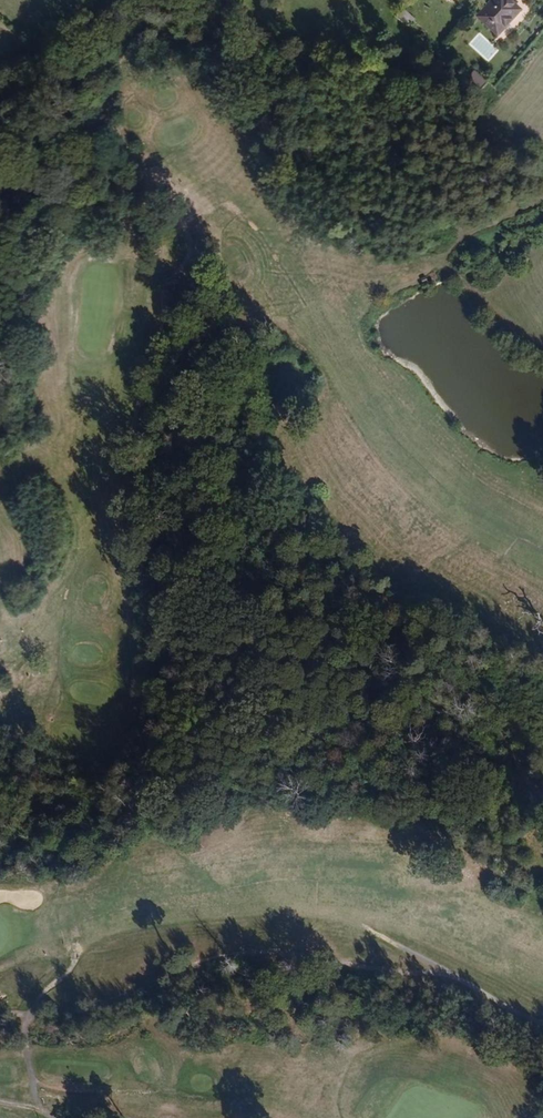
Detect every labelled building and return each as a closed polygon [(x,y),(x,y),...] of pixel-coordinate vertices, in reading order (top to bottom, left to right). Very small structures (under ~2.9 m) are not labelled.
[(482,18),(501,36),(525,14),(513,0),(501,0),(482,18)]
